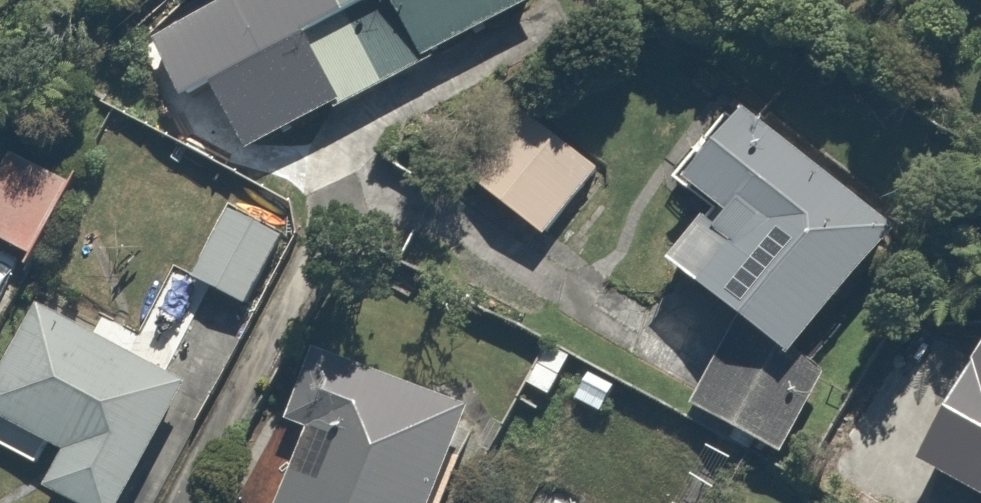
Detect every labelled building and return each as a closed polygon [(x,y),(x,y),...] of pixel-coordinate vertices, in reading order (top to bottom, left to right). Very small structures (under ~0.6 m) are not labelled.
[(563,13),(557,0),(238,0),(165,37),(199,106),(232,90),(266,160),(563,13)] [(609,174),(517,103),(461,176),(554,247),(609,174)] [(757,114),(701,196),(730,215),(691,272),(820,360),(914,221),(757,114)] [(0,167),(0,242),(40,264),(84,183),(13,144),(0,167)] [(228,208),(193,286),(243,309),(279,230),(228,208)] [(0,377),(0,415),(77,458),(61,487),(89,502),(124,502),(191,384),(43,301),(0,377)] [(832,378),(737,326),(691,409),(786,461),(832,378)] [(320,353),(293,432),(315,439),(293,502),(455,502),(487,409),(320,353)] [(930,463),(980,492),(980,374),(930,463)]
